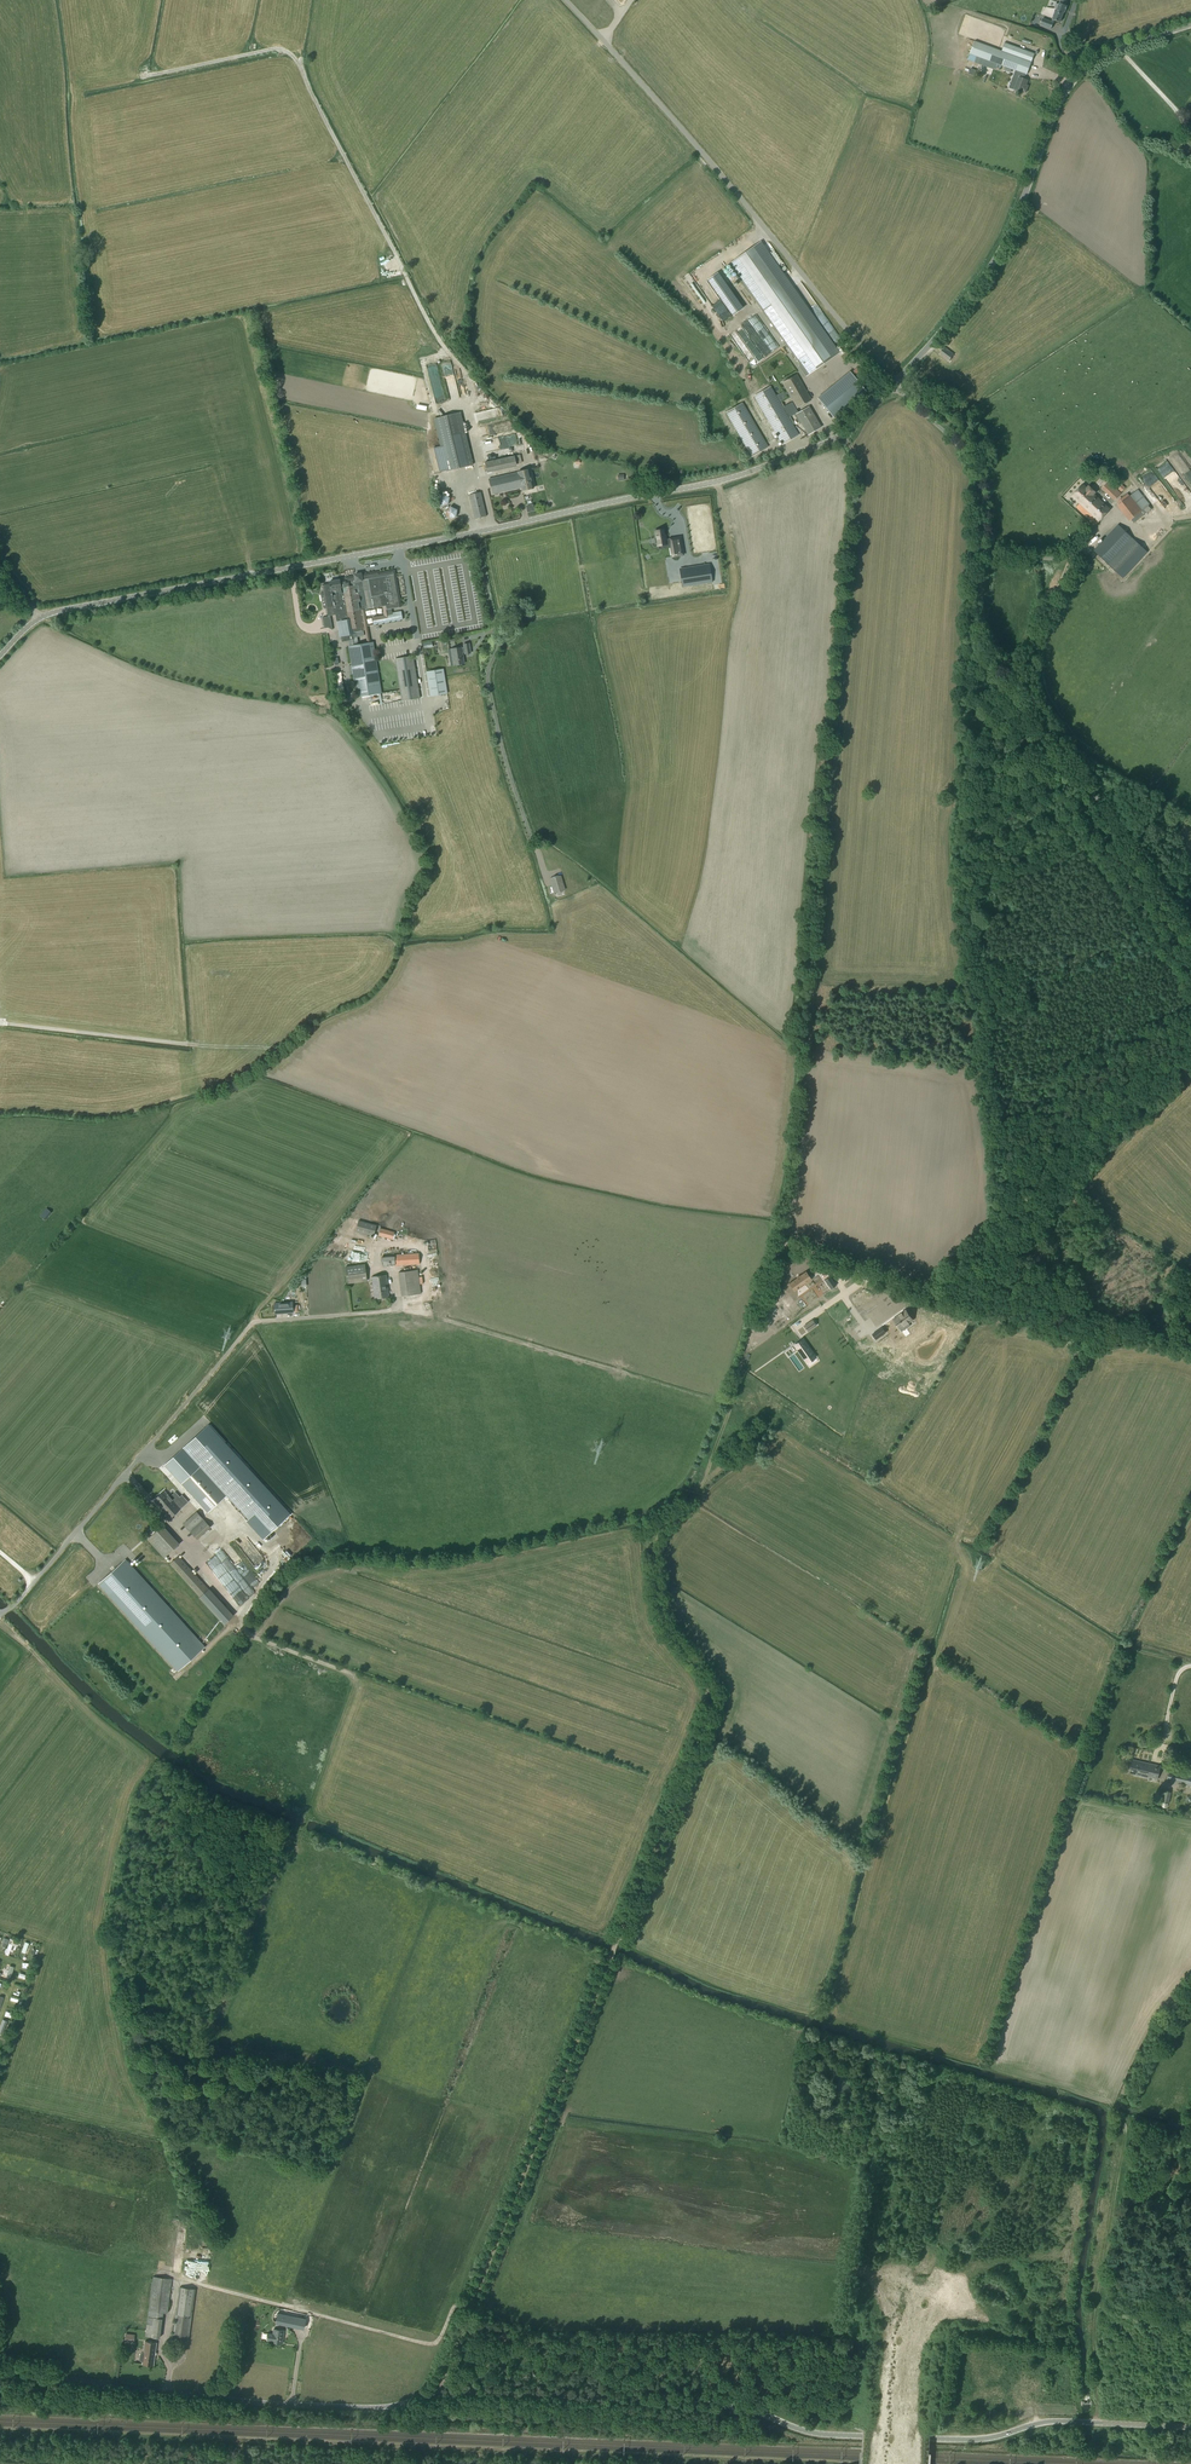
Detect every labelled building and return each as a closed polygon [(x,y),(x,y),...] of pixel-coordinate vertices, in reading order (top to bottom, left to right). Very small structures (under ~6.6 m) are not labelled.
[(1054,9),(1057,10),(1056,12),(1055,12),(1051,22),(1043,19),(1040,25),(1051,29),(1054,21),(1060,23),(1064,13),(1065,13),(1067,6),(1066,6),(1068,1),(1066,0),(1061,0),(1059,4),(1056,3),(1054,9)] [(975,41),(968,60),(992,68),(995,69),(999,70),(1001,65),(1016,71),(1024,74),(1026,75),(1031,62),(1002,51),(975,41)] [(1005,43),(1002,51),(1031,62),(1034,54),(1004,43),(1005,43)] [(1016,71),(1012,82),(1016,84),(1014,90),(1023,93),(1025,94),(1026,92),(1028,86),(1026,85),(1027,80),(1024,79),(1022,79),(1024,74),(1016,71)] [(798,360),(808,374),(838,353),(760,243),(730,264),(763,311),(798,360)] [(717,273),(707,281),(732,315),(742,308),(717,273)] [(948,362),(954,354),(945,348),(939,355),(948,362)] [(834,417),(865,391),(850,373),(840,381),(842,384),(821,401),(834,417)] [(797,408),(811,400),(797,375),(783,383),(797,408)] [(781,444),(797,435),(771,386),(755,395),(781,444)] [(752,457),(767,447),(742,404),(726,413),(752,457)] [(812,419),(806,409),(796,415),(799,420),(808,435),(820,428),(815,418),(812,419)] [(447,471),(473,465),(460,412),(434,418),(440,446),(433,448),(439,472),(446,470),(447,471)] [(487,471),(516,464),(514,456),(485,462),(487,471)] [(533,488),(529,469),(518,472),(518,473),(489,479),(493,494),(494,494),(495,495),(496,495),(497,495),(498,494),(498,493),(521,488),(522,491),(533,488)] [(1108,482),(1102,489),(1114,500),(1121,493),(1108,482)] [(1095,525),(1110,509),(1094,494),(1095,493),(1088,486),(1087,488),(1083,484),(1072,496),(1080,504),(1076,508),(1095,525)] [(475,519),(486,516),(480,492),(469,495),(475,519)] [(441,506),(448,505),(449,497),(443,494),(438,499),(441,506)] [(1129,497),(1127,494),(1117,502),(1119,505),(1129,497)] [(449,518),(456,517),(457,510),(450,507),(445,512),(449,518)] [(1094,551),(1109,564),(1133,539),(1118,525),(1094,551)] [(656,538),(655,538),(656,543),(657,543),(658,546),(670,544),(671,547),(673,557),(683,555),(680,537),(670,539),(666,540),(665,535),(664,535),(663,530),(655,531),(656,538)] [(1109,564),(1123,578),(1147,552),(1133,539),(1109,564)] [(709,565),(680,570),(682,587),(712,582),(709,565)] [(385,606),(386,609),(400,607),(394,575),(375,578),(375,575),(361,577),(361,581),(347,583),(347,580),(342,581),(342,583),(340,583),(340,581),(329,583),(330,585),(324,586),(325,591),(323,592),(322,592),(321,593),(321,594),(321,595),(322,595),(323,595),(325,595),(329,616),(335,615),(339,637),(341,636),(342,642),(355,640),(354,633),(365,631),(361,610),(381,607),(379,596),(381,607),(385,606)] [(375,625),(403,620),(400,612),(373,617),(375,625)] [(357,697),(380,693),(372,643),(349,647),(357,697)] [(471,654),(470,644),(464,645),(464,649),(462,649),(462,648),(452,650),(454,666),(457,666),(457,667),(462,666),(462,665),(465,664),(463,654),(465,653),(465,655),(471,654)] [(402,702),(420,699),(413,657),(395,660),(402,702)] [(427,673),(431,697),(448,695),(443,670),(427,673)] [(555,893),(564,890),(560,877),(551,879),(555,893)] [(45,1220),(51,1213),(47,1208),(40,1216),(45,1220)] [(373,1236),(376,1226),(359,1221),(356,1231),(373,1236)] [(392,1240),(394,1233),(381,1229),(378,1236),(392,1240)] [(383,1266),(420,1264),(419,1254),(383,1256),(383,1266)] [(348,1284),(367,1281),(364,1264),(346,1267),(348,1284)] [(402,1296),(421,1294),(417,1270),(399,1273),(402,1296)] [(789,1284),(794,1292),(798,1289),(797,1287),(804,1282),(805,1284),(811,1279),(806,1271),(789,1284)] [(375,1299),(389,1297),(386,1275),(372,1277),(375,1299)] [(830,1277),(824,1280),(831,1289),(836,1286),(830,1277)] [(276,1313),(293,1312),(292,1305),(275,1306),(276,1313)] [(904,1325),(906,1328),(911,1325),(909,1322),(912,1320),(906,1311),(893,1319),(900,1328),(904,1325)] [(876,1340),(886,1333),(882,1328),(873,1334),(876,1340)] [(803,1353),(807,1359),(813,1354),(805,1343),(803,1344),(801,1341),(794,1345),(801,1355),(803,1353)] [(209,1424),(183,1448),(226,1496),(248,1520),(247,1521),(264,1539),(291,1514),(209,1424)] [(183,1448),(164,1465),(181,1484),(194,1497),(208,1512),(226,1496),(183,1448)] [(165,1491),(154,1501),(170,1518),(185,1505),(179,1499),(175,1502),(165,1491)] [(197,1540),(211,1527),(197,1512),(183,1524),(190,1532),(190,1531),(197,1540)] [(164,1557),(179,1544),(163,1526),(148,1539),(164,1557)] [(179,1556),(170,1564),(200,1597),(208,1589),(179,1556)] [(176,1670),(203,1645),(126,1559),(99,1584),(176,1670)] [(1158,1779),(1160,1766),(1133,1760),(1130,1773),(1148,1777),(1149,1776),(1158,1779)] [(1188,1773),(1188,1775),(1170,1770),(1167,1780),(1185,1784),(1185,1785),(1190,1786),(1190,1774),(1188,1773)] [(9,1966),(6,1977),(10,1979),(14,1967),(9,1966)] [(153,2277),(149,2311),(146,2336),(160,2338),(163,2313),(167,2313),(171,2279),(153,2277)] [(188,2341),(196,2290),(180,2287),(173,2339),(188,2341)] [(276,2321),(276,2322),(304,2328),(306,2321),(292,2318),(292,2316),(284,2314),(284,2316),(278,2315),(276,2321)] [(268,2333),(267,2340),(272,2341),(272,2342),(282,2344),(284,2331),(274,2329),(273,2334),(268,2333)] [(153,2366),(156,2344),(145,2342),(143,2357),(141,2356),(141,2361),(142,2361),(142,2364),(153,2366)] [(864,2429),(865,2427),(855,2426),(854,2428),(863,2429),(863,2436),(862,2453),(861,2458),(861,2463),(862,2463),(864,2429)] [(929,2461),(929,2456),(930,2438),(931,2434),(940,2434),(939,2432),(930,2431),(929,2434),(928,2463),(929,2463),(929,2461)]
